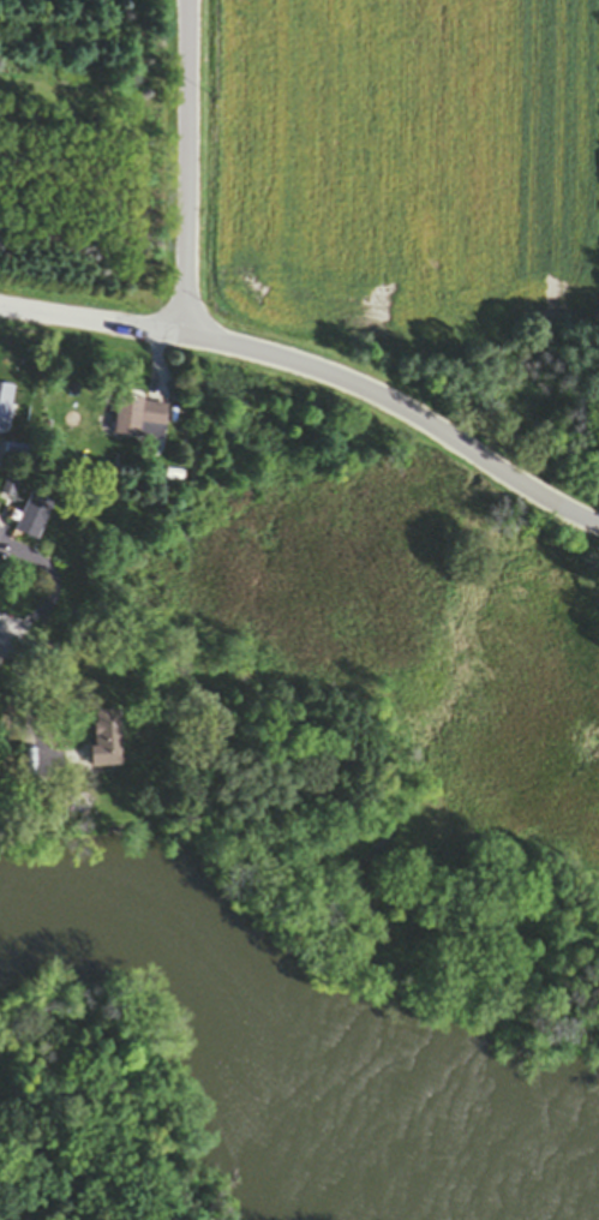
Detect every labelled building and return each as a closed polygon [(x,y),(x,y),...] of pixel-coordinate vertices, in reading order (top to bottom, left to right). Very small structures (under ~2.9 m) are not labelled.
[(164,444),(168,406),(118,401),(114,439),(164,444)] [(14,533),(36,544),(55,506),(33,495),(14,533)] [(92,711),(92,770),(122,770),(122,711),(92,711)]
